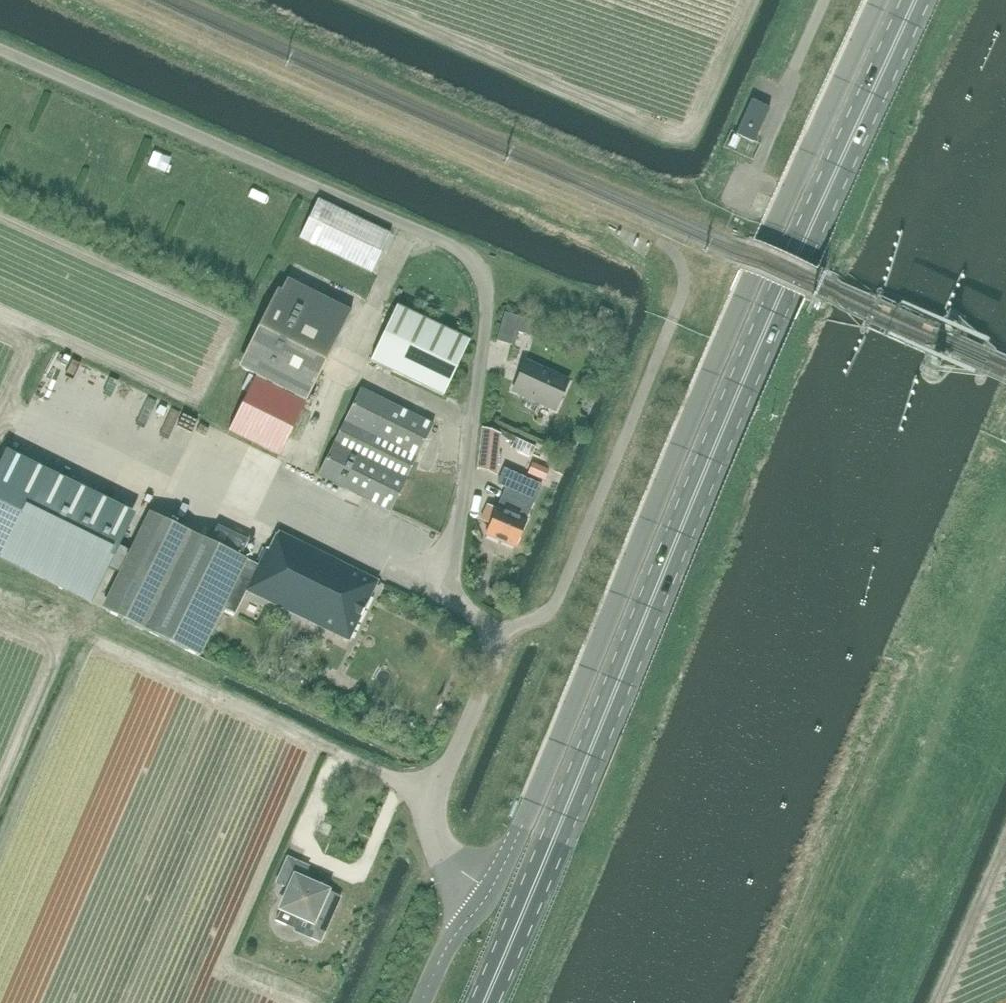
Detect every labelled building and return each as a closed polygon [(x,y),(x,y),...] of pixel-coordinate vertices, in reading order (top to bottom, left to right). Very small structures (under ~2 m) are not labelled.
[(751,99),(736,133),(755,141),(770,107),(751,99)] [(372,273),(391,234),(318,199),(299,238),(372,273)] [(255,377),(306,402),(350,312),(285,281),(242,369),(256,376),(255,377)] [(444,396),(470,341),(397,306),(371,361),(444,396)] [(613,312),(609,311),(601,307),(596,317),(608,322),(613,312)] [(526,336),(530,321),(505,313),(497,341),(515,346),(518,334),(526,336)] [(54,356),(71,360),(74,348),(57,343),(54,356)] [(514,390),(513,390),(556,409),(568,382),(526,363),(514,390)] [(306,402),(255,377),(249,374),(241,390),(248,393),(229,431),(279,456),(306,402)] [(391,511),(433,425),(361,389),(318,476),(391,511)] [(489,430),(485,429),(482,428),(478,468),(496,475),(501,435),(489,430)] [(242,440),(239,447),(259,456),(262,449),(242,440)] [(134,553),(116,544),(132,512),(6,451),(0,462),(0,559),(87,602),(105,567),(115,572),(122,575),(123,576),(134,553)] [(487,506),(481,520),(490,524),(486,534),(516,547),(526,524),(526,523),(525,523),(541,485),(504,469),(497,484),(506,488),(496,510),(487,506)] [(259,565),(210,541),(153,513),(134,553),(123,576),(122,575),(105,611),(199,657),(223,608),(235,614),(247,591),(348,640),(376,582),(357,572),(277,533),(270,549),(267,548),(259,565)] [(302,880),(307,869),(289,861),(279,884),(290,889),(281,909),(301,918),(296,929),(319,939),(324,928),(338,896),(302,880)]
